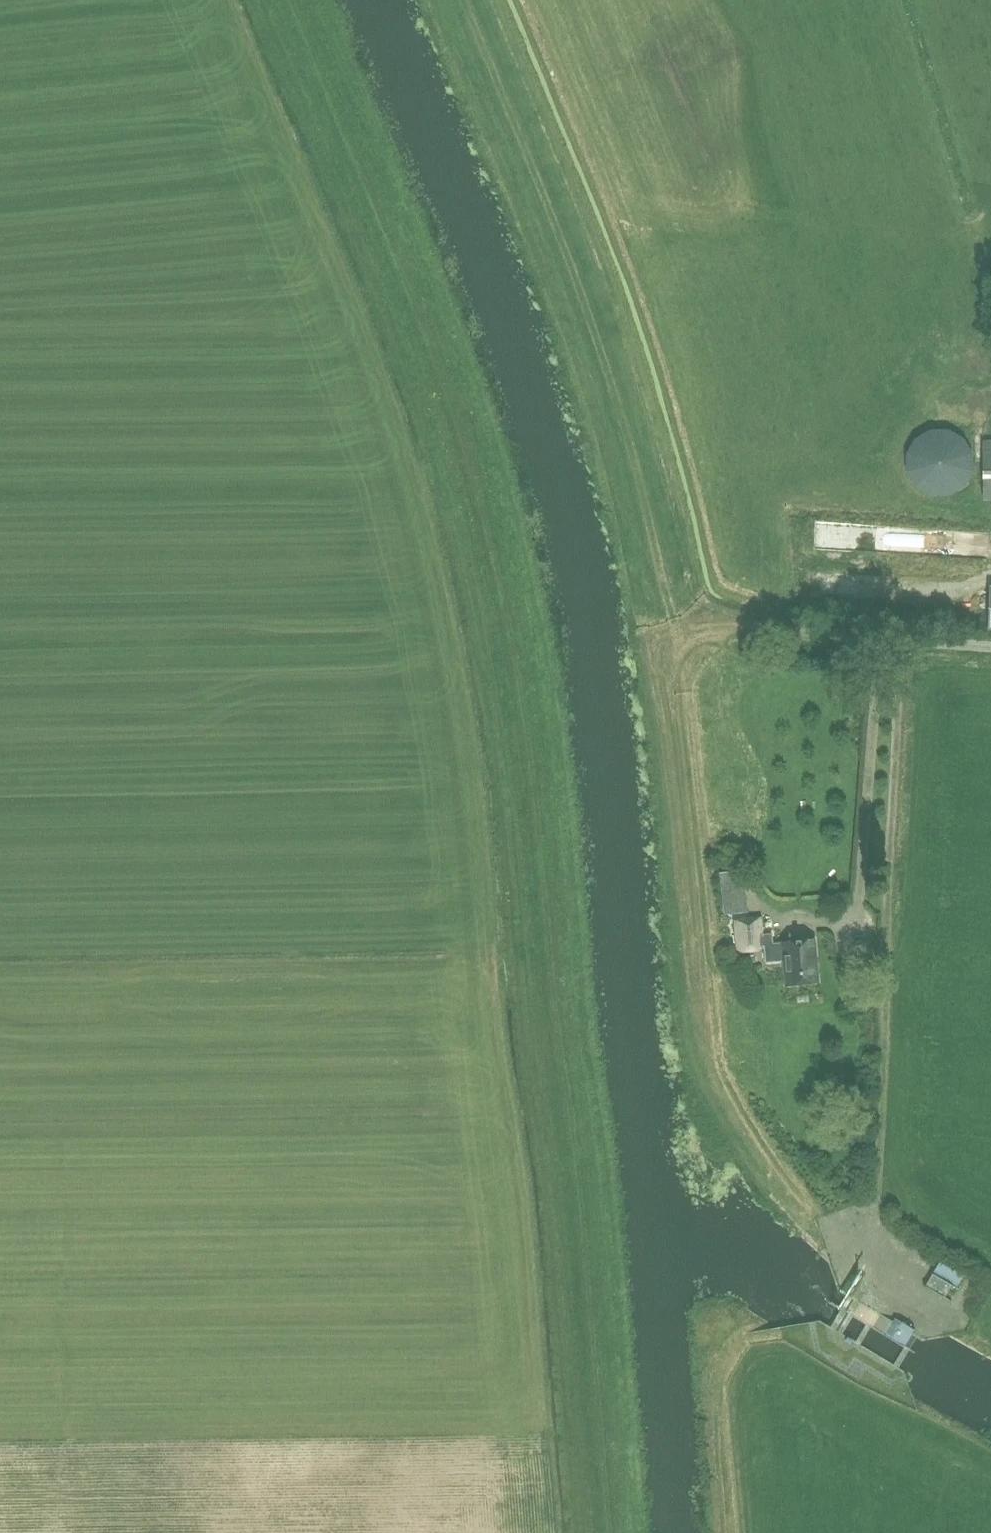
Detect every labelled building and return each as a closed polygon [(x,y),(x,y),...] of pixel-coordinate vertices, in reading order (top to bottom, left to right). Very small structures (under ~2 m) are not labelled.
[(939,431),(924,434),(914,444),(908,460),(910,473),(916,484),(925,491),(940,494),(953,491),(964,481),(971,465),(969,451),(962,441),(953,434),(939,431)] [(847,534),(846,517),(815,519),(816,536),(847,534)] [(984,586),(983,628),(990,629),(990,586),(984,586)] [(725,913),(745,911),(741,872),(722,873),(725,913)] [(736,919),(738,949),(762,948),(762,946),(761,934),(760,917),(736,919)] [(785,984),(817,982),(813,939),(782,942),(782,944),(780,944),(780,943),(772,943),(771,933),(761,934),(762,946),(764,946),(765,962),(781,960),(781,958),(783,958),(783,962),(785,984)] [(938,1259),(937,1259),(938,1260),(932,1272),(930,1271),(930,1272),(931,1273),(924,1284),(923,1283),(923,1284),(951,1300),(944,1295),(951,1284),(958,1288),(958,1287),(956,1286),(963,1274),(965,1276),(966,1275),(938,1259)] [(871,1324),(870,1326),(904,1346),(908,1340),(911,1334),(914,1328),(894,1316),(893,1317),(894,1318),(893,1320),(879,1312),(878,1313),(892,1321),(888,1327),(885,1333),(871,1324)]
